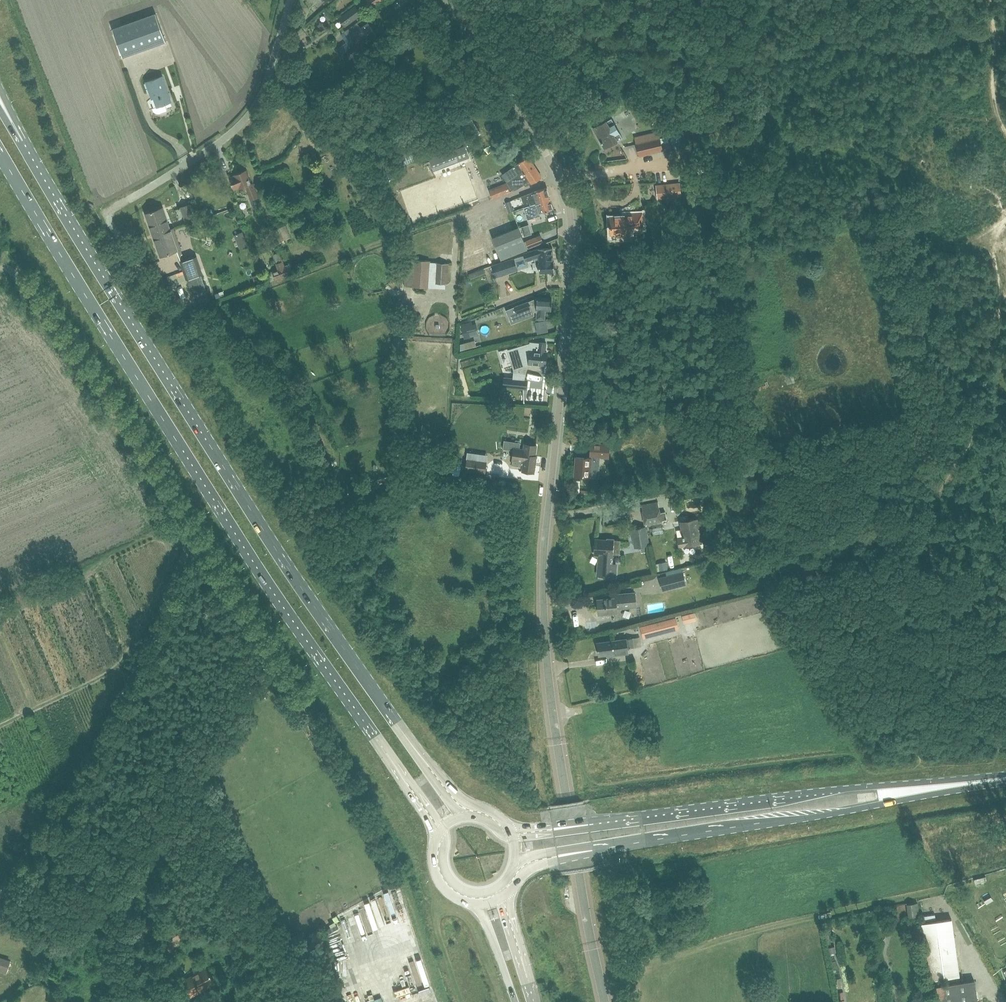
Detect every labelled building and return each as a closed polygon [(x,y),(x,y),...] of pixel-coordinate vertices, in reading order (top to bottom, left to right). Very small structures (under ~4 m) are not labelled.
[(345,26),(353,20),(363,12),(357,4),(339,18),(345,26)] [(398,13),(405,23),(416,14),(409,4),(398,13)] [(166,42),(163,32),(156,13),(113,29),(123,57),(166,42)] [(354,51),(377,35),(368,23),(357,30),(353,25),(342,34),(348,42),(338,49),(344,58),(354,51)] [(172,102),(168,92),(163,76),(146,82),(150,94),(152,93),(157,106),(153,108),(154,110),(155,111),(157,112),(159,112),(167,110),(165,104),(172,102)] [(409,82),(403,87),(400,84),(395,88),(400,93),(401,93),(408,102),(418,93),(409,82)] [(685,94),(693,91),(690,84),(682,87),(685,94)] [(425,96),(429,100),(434,96),(430,92),(425,96)] [(469,105),(477,102),(474,94),(466,97),(469,105)] [(605,147),(617,141),(622,138),(611,118),(594,128),(605,147)] [(671,138),(682,139),(683,121),(672,120),(671,138)] [(660,137),(636,143),(639,156),(663,150),(660,137)] [(464,146),(453,150),(458,163),(469,159),(464,146)] [(437,156),(429,159),(434,172),(442,169),(437,156)] [(508,183),(489,191),(492,197),(492,199),(518,188),(525,184),(525,186),(531,183),(542,177),(529,156),(528,157),(520,162),(513,166),(518,174),(507,182),(508,183)] [(229,177),(233,187),(234,189),(239,188),(239,189),(246,186),(251,200),(258,197),(253,183),(251,184),(246,170),(234,175),(229,177)] [(715,187),(714,176),(702,177),(703,188),(715,187)] [(670,184),(657,185),(658,198),(671,197),(670,184)] [(534,201),(550,197),(547,187),(533,192),(521,196),(523,203),(529,201),(529,203),(534,201)] [(234,195),(226,198),(228,205),(237,201),(234,195)] [(554,209),(550,197),(534,201),(529,203),(530,205),(524,207),(526,213),(532,211),(534,218),(541,216),(540,213),(554,209)] [(710,200),(711,212),(712,218),(719,218),(719,211),(720,211),(720,199),(710,200)] [(506,202),(509,212),(514,211),(510,200),(506,202)] [(195,220),(193,214),(189,204),(181,207),(187,223),(195,220)] [(153,235),(171,229),(163,207),(146,214),(153,235)] [(208,209),(197,213),(199,218),(210,214),(208,209)] [(620,236),(627,235),(629,235),(629,227),(631,227),(631,224),(641,224),(641,216),(632,217),(632,215),(624,215),(624,217),(610,218),(611,234),(620,233),(620,236)] [(278,242),(291,236),(287,225),(273,230),(278,242)] [(493,238),(501,260),(527,249),(519,227),(493,238)] [(174,228),(171,229),(153,235),(161,256),(181,249),(174,228)] [(243,232),(236,235),(242,249),(248,246),(243,232)] [(539,235),(525,241),(529,248),(543,243),(539,235)] [(553,247),(543,248),(537,248),(523,253),(526,261),(538,256),(539,272),(555,272),(554,261),(553,261),(553,247)] [(281,250),(285,259),(289,257),(286,248),(281,250)] [(196,256),(181,262),(187,279),(202,273),(196,256)] [(495,277),(518,270),(514,258),(492,265),(495,277)] [(414,286),(429,287),(430,260),(415,259),(414,286)] [(288,274),(283,260),(275,263),(278,269),(272,271),(275,279),(288,274)] [(449,263),(437,262),(436,283),(448,284),(449,263)] [(254,282),(261,280),(259,274),(252,276),(254,282)] [(538,298),(515,306),(517,313),(531,307),(533,312),(537,312),(537,319),(545,319),(545,309),(551,310),(552,298),(547,298),(547,297),(546,297),(546,298),(538,298)] [(472,322),(461,325),(465,338),(475,335),(472,322)] [(515,347),(512,348),(519,369),(518,378),(513,377),(512,381),(512,387),(514,387),(524,388),(525,381),(526,374),(527,370),(529,363),(546,365),(547,352),(546,352),(547,343),(539,342),(538,350),(532,349),(529,343),(515,347)] [(499,394),(499,402),(507,403),(507,394),(499,394)] [(522,470),(534,472),(536,455),(535,455),(537,445),(524,443),(524,449),(514,447),(512,464),(523,466),(522,470)] [(610,445),(591,443),(590,458),(576,457),(575,475),(597,477),(599,459),(599,457),(609,458),(610,445)] [(467,458),(465,470),(485,473),(487,461),(467,458)] [(681,461),(680,473),(689,474),(690,462),(681,461)] [(641,505),(645,524),(667,519),(666,511),(660,512),(658,501),(641,505)] [(680,546),(689,544),(701,542),(699,530),(703,529),(701,519),(697,520),(697,519),(689,521),(689,523),(681,524),(683,536),(683,538),(678,539),(680,546)] [(645,526),(632,529),(635,547),(649,545),(645,526)] [(620,553),(620,550),(621,540),(614,540),(614,538),(607,538),(607,540),(596,539),(595,554),(602,555),(601,565),(599,565),(598,574),(611,575),(611,577),(615,577),(616,564),(612,564),(613,553),(620,553)] [(731,568),(744,564),(742,557),(738,558),(738,557),(729,560),(731,568)] [(666,561),(658,563),(659,571),(668,569),(666,561)] [(683,572),(660,578),(663,590),(686,584),(683,572)] [(785,575),(777,577),(778,583),(786,581),(785,575)] [(599,614),(609,613),(616,612),(616,608),(636,605),(636,592),(625,593),(615,594),(615,597),(597,599),(599,614)] [(679,609),(681,617),(694,614),(692,606),(679,609)] [(676,617),(640,626),(643,636),(678,626),(676,617)] [(612,640),(607,641),(597,642),(599,655),(607,654),(608,656),(614,655),(614,654),(628,653),(627,648),(634,647),(633,638),(612,641),(612,640)] [(983,900),(990,897),(987,890),(980,893),(983,900)] [(915,898),(896,898),(896,908),(915,908),(915,898)] [(148,914),(138,918),(144,931),(153,927),(148,914)] [(891,918),(882,930),(887,933),(895,922),(891,918)] [(975,980),(951,984),(950,978),(957,977),(949,918),(919,923),(927,981),(946,978),(947,985),(935,986),(937,1001),(977,1001),(975,980)] [(182,932),(167,940),(172,949),(187,941),(182,932)] [(5,973),(10,962),(0,958),(0,971),(5,973)] [(215,983),(210,975),(209,972),(202,976),(200,973),(199,972),(193,975),(183,981),(192,996),(215,983)] [(429,985),(398,995),(399,1000),(405,998),(406,1001),(434,1001),(429,985)]
